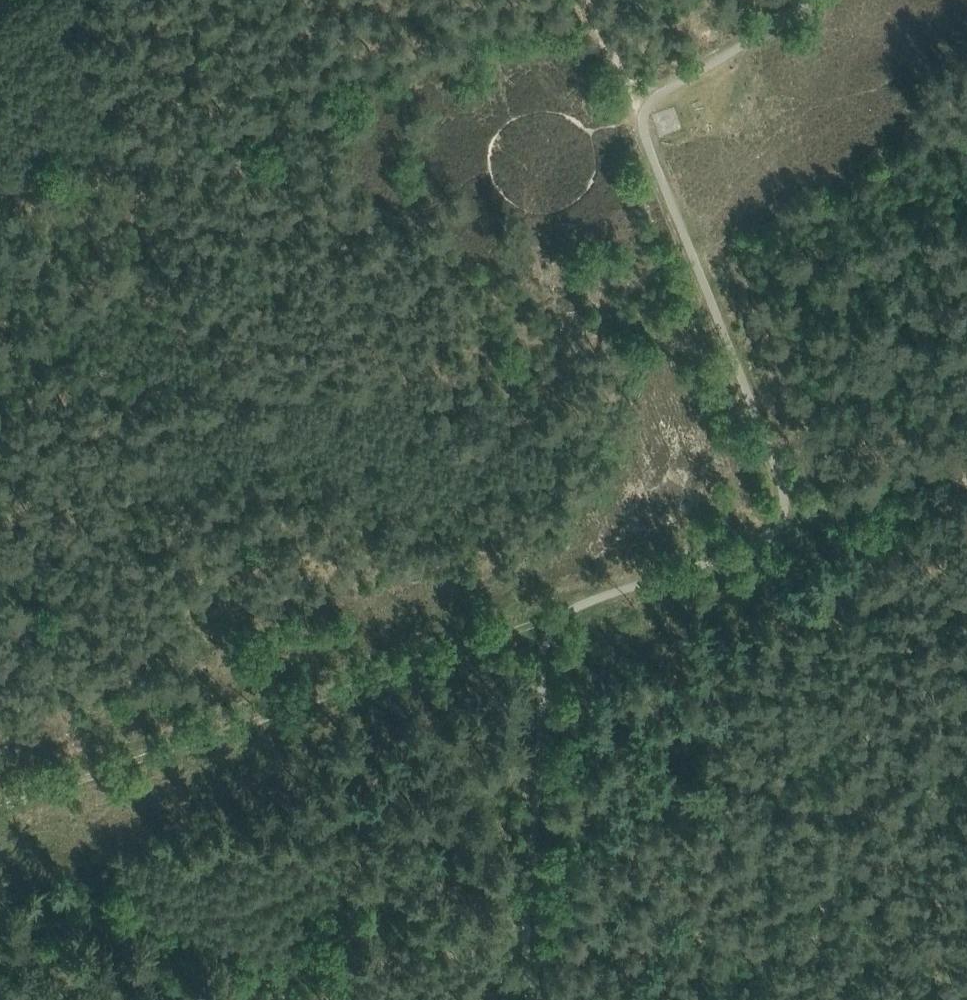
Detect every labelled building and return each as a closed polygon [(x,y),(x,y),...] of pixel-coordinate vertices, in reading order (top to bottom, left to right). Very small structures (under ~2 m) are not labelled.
[(677,105),(655,112),(661,133),(683,127),(677,105)]
